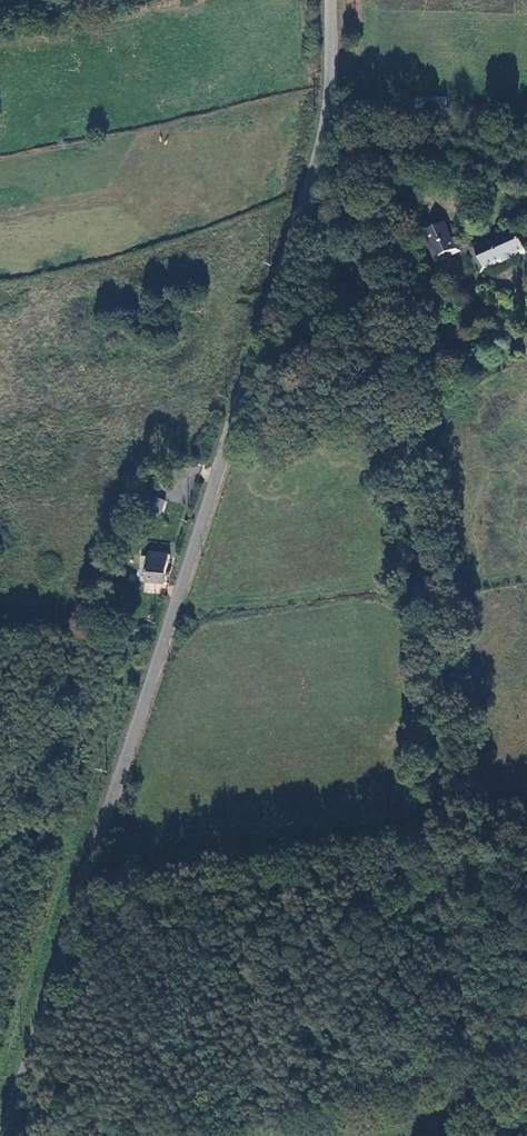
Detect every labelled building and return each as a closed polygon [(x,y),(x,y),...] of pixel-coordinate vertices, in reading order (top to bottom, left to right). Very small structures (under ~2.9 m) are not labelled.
[(444,112),(445,101),(430,98),(428,110),(444,112)] [(445,223),(428,229),(434,246),(429,247),(434,261),(446,257),(445,253),(455,250),(445,223)] [(484,271),(495,267),(493,263),(505,258),(507,264),(526,256),(526,252),(518,229),(495,238),(497,241),(475,250),(484,271)] [(160,517),(166,500),(146,494),(141,510),(160,517)] [(172,558),(154,555),(150,580),(168,582),(172,558)]
